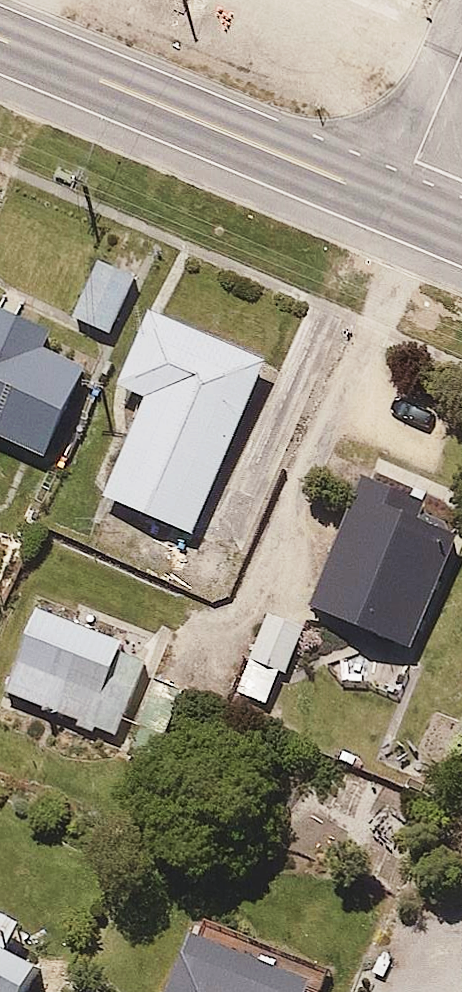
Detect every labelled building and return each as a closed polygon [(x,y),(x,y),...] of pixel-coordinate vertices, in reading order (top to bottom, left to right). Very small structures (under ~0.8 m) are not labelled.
[(117,385),(71,479),(164,522),(245,345),(122,295),(89,373),(117,385)] [(21,443),(60,356),(22,339),(32,317),(0,302),(0,433),(21,443)] [(339,458),(279,587),(388,637),(449,492),(339,458)] [(6,589),(0,605),(0,688),(69,714),(103,626),(6,589)] [(164,907),(132,991),(277,991),(291,954),(164,907)] [(19,947),(0,939),(0,986),(19,947)]
